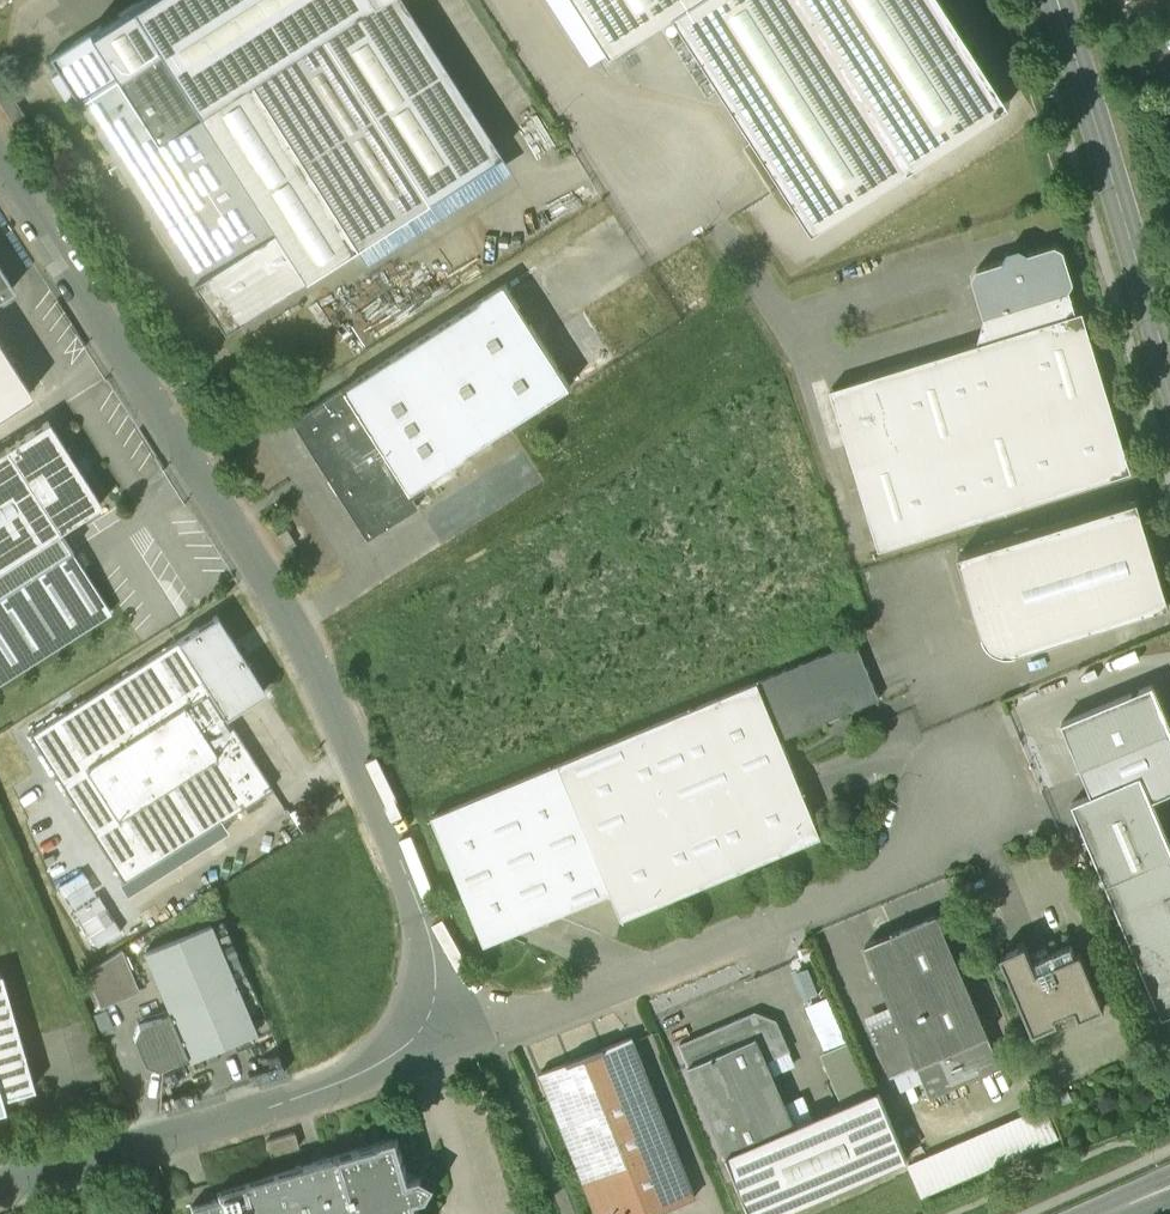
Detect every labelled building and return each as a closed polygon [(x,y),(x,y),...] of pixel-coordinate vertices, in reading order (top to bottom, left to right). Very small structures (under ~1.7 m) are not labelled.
[(49,58),(223,331),(500,155),(401,0),(140,0),(49,58)] [(600,53),(672,8),(807,226),(1001,107),(935,0),(568,0),(600,53)] [(1056,245),(1028,253),(1019,248),(1008,251),(1004,261),(978,269),(972,278),(984,317),(991,315),(998,337),(830,388),(879,549),(1132,472),(1083,311),(1076,314),(1069,291),(1074,282),(1064,250),(1056,245)] [(13,288),(0,267),(0,296),(13,288)] [(505,284),(290,421),(366,540),(417,507),(411,498),(425,489),(420,482),(571,386),(505,284)] [(594,311),(567,319),(584,369),(611,360),(594,311)] [(31,393),(0,344),(0,413),(31,393)] [(0,452),(0,569),(59,531),(101,505),(48,421),(0,452)] [(1138,500),(959,554),(961,561),(962,560),(985,633),(1009,626),(1017,652),(1169,606),(1138,500)] [(59,531),(0,569),(0,682),(110,611),(59,531)] [(216,615),(29,734),(124,883),(272,788),(226,716),(265,691),(216,615)] [(856,641),(758,681),(781,739),(879,699),(856,641)] [(758,681),(559,763),(611,891),(622,918),(822,836),(781,739),(758,681)] [(1062,722),(1079,769),(1169,731),(1169,728),(1152,685),(1062,722)] [(1079,769),(1090,795),(1141,774),(1152,801),(1169,794),(1169,731),(1079,769)] [(559,763),(432,815),(485,943),(514,932),(517,910),(535,923),(611,891),(559,763)] [(1073,802),(1106,882),(1169,855),(1169,844),(1152,801),(1141,774),(1090,795),(1073,802)] [(226,819),(214,827),(243,870),(277,847),(261,823),(238,837),(226,819)] [(212,885),(228,877),(224,868),(233,864),(228,853),(203,865),(212,885)] [(1106,882),(1162,1016),(1169,1013),(1169,904),(1167,898),(1169,897),(1169,855),(1106,882)] [(937,914),(866,944),(895,1012),(917,1065),(930,1096),(1001,1066),(937,914)] [(210,924),(144,952),(169,1011),(188,1056),(190,1060),(256,1032),(210,924)] [(1072,945),(1049,955),(1047,951),(1033,956),(1035,960),(1033,961),(1026,943),(1000,954),(1032,1031),(1057,1020),(1055,1016),(1074,1008),(1078,1018),(1104,1008),(1081,951),(1075,954),(1072,945)] [(122,949),(85,972),(100,1007),(139,991),(122,949)] [(34,1088),(0,972),(0,1098),(34,1088)] [(169,1011),(138,1025),(133,1037),(144,1064),(157,1069),(188,1056),(169,1011)] [(756,1012),(680,1044),(727,1155),(795,1126),(767,1060),(790,1050),(777,1020),(756,1012)] [(895,1012),(869,1023),(891,1076),(917,1065),(895,1012)] [(542,1074),(597,1213),(657,1213),(694,1199),(631,1039),(542,1074)] [(795,1126),(727,1155),(752,1213),(775,1213),(907,1157),(879,1090),(795,1126)] [(1044,1108),(910,1164),(923,1193),(1056,1137),(1044,1108)] [(334,1157),(350,1213),(419,1213),(416,1203),(430,1198),(438,1185),(423,1175),(409,1179),(398,1139),(334,1157)] [(215,1192),(222,1213),(350,1213),(334,1157),(215,1192)]
